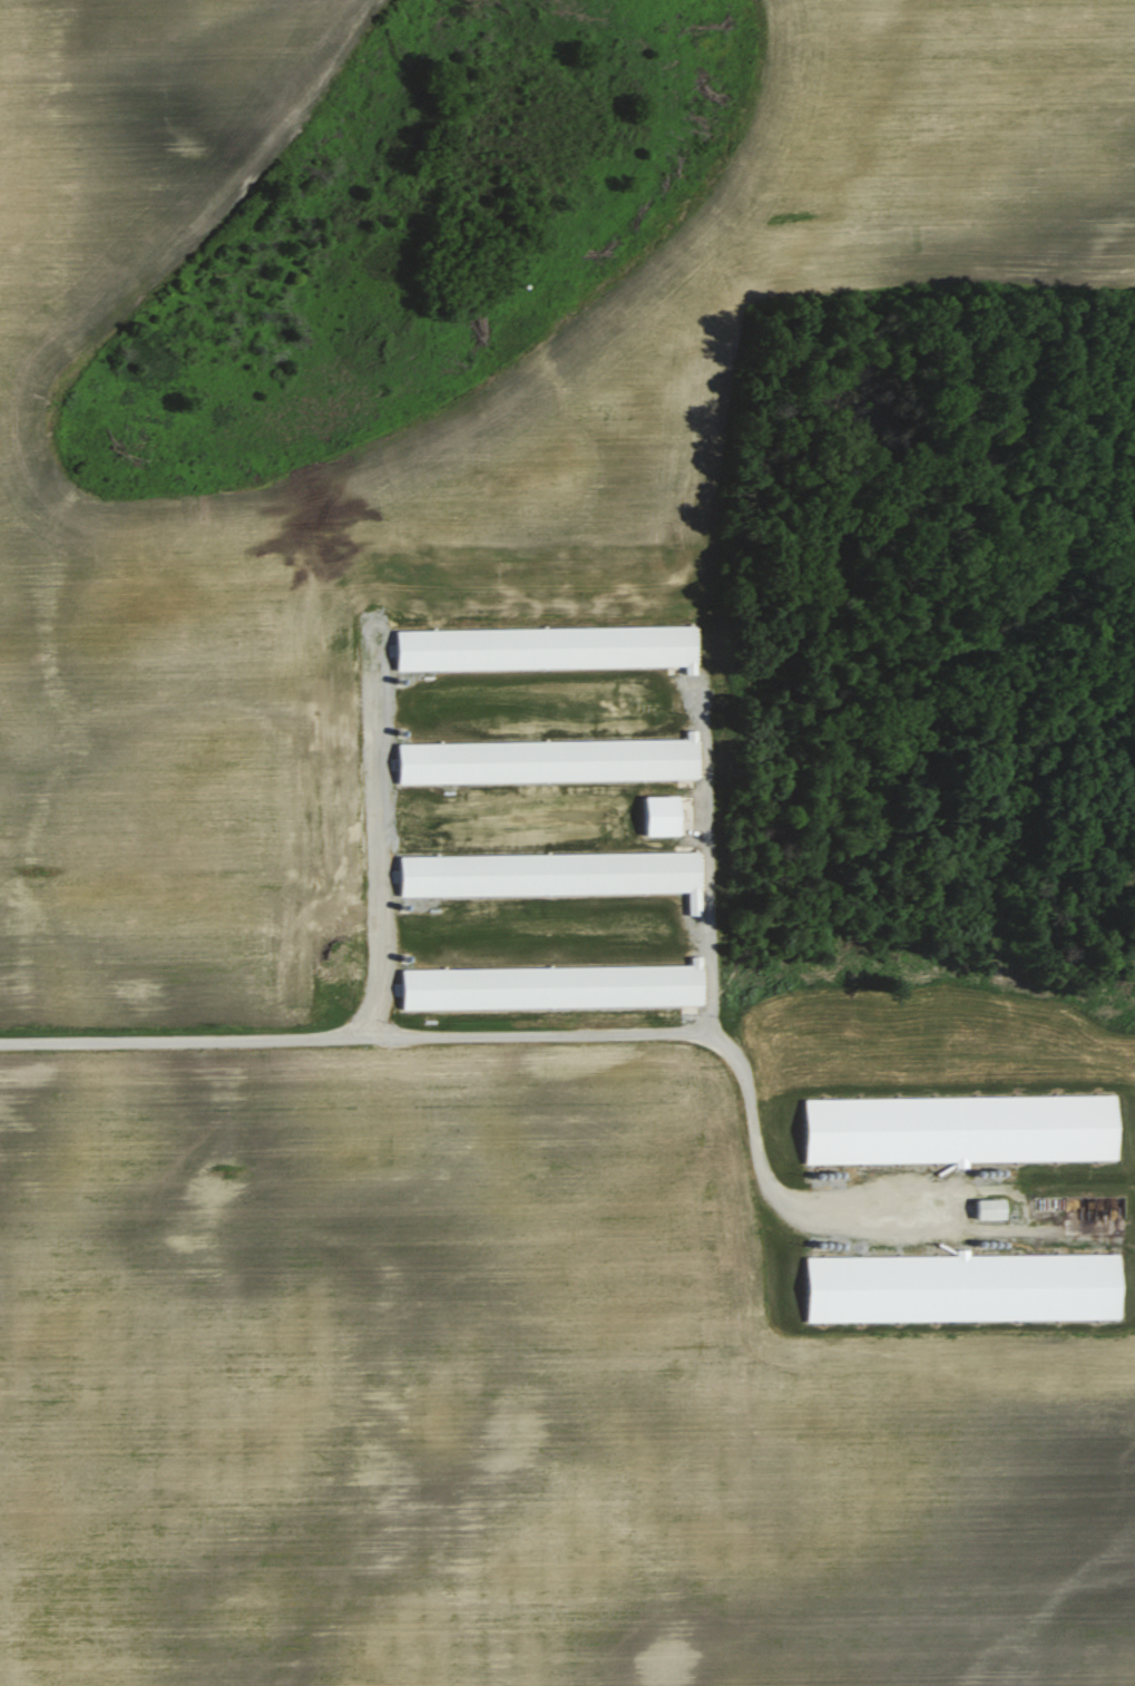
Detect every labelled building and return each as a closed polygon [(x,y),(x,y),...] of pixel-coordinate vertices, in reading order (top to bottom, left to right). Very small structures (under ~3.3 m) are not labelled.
[(1121,1160),(1120,1095),(808,1098),(808,1163),(1121,1160)] [(1008,1197),(980,1197),(980,1217),(1008,1217),(1008,1197)] [(969,1253),(969,1249),(955,1249),(956,1255),(810,1255),(810,1320),(1125,1318),(1124,1253),(969,1253)]
